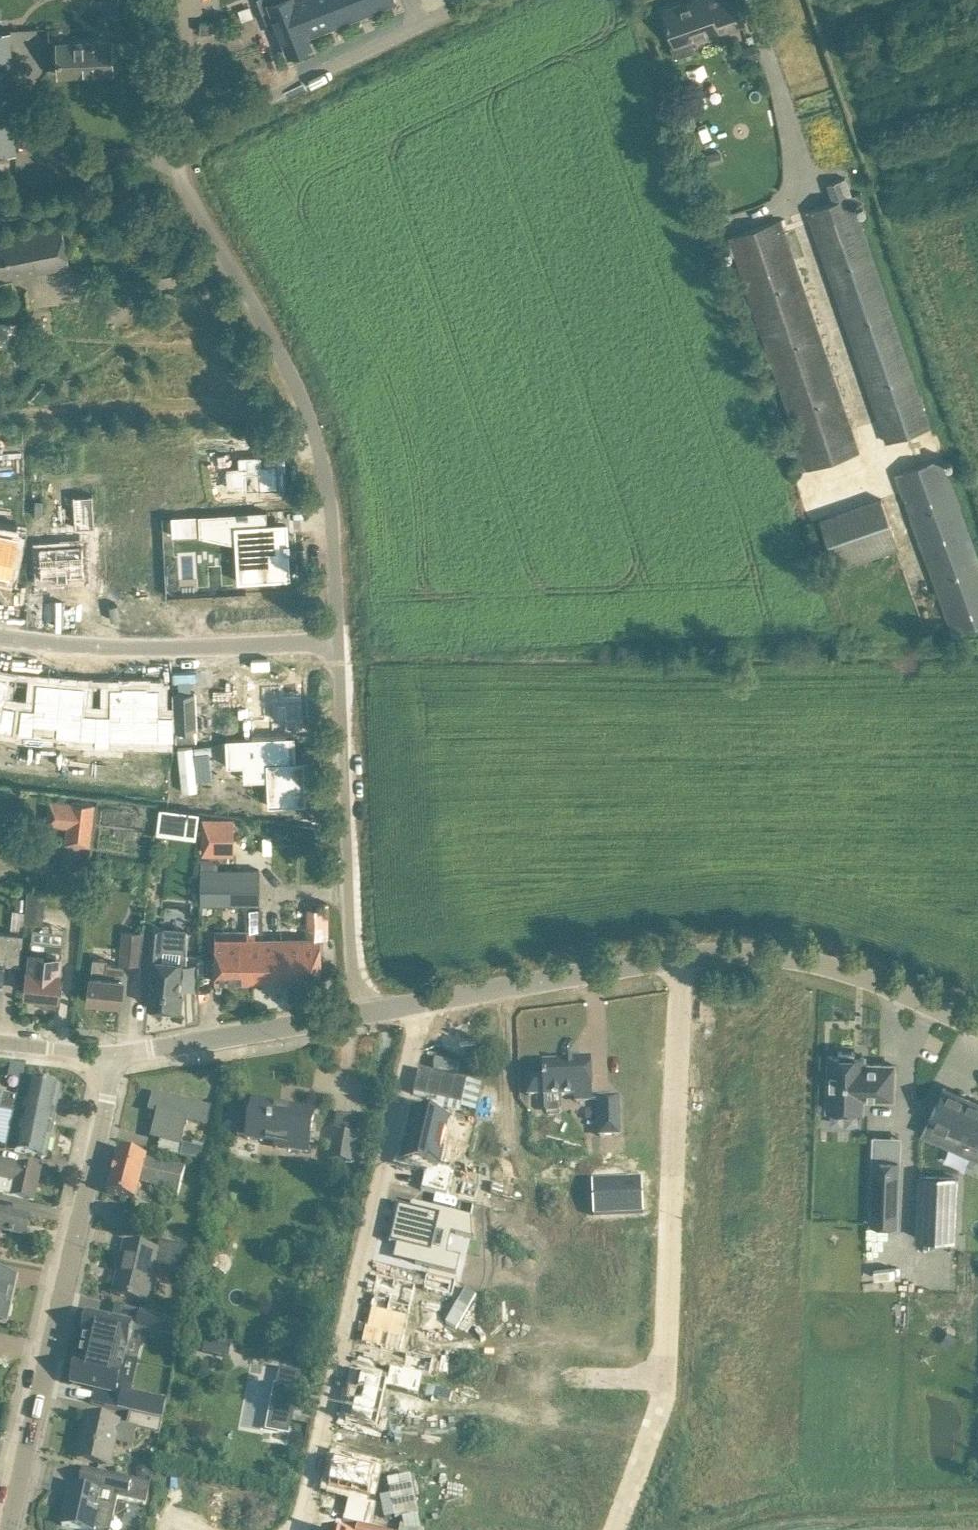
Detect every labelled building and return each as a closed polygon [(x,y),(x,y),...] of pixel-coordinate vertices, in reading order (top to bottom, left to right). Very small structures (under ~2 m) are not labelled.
[(126,0),(110,0),(110,13),(126,14),(126,0)] [(200,9),(192,11),(197,32),(224,26),(219,5),(240,0),(198,0),(200,9)] [(329,0),(276,0),(260,0),(267,19),(275,16),(289,54),(312,45),(308,34),(338,23),(329,0)] [(338,23),(396,0),(329,0),(338,23)] [(709,0),(688,0),(664,8),(667,18),(666,19),(667,22),(669,22),(677,45),(708,34),(709,36),(745,23),(742,17),(737,0),(729,0),(711,6),(709,0)] [(0,28),(0,149),(16,149),(10,28),(0,28)] [(60,74),(113,71),(111,39),(59,42),(60,74)] [(710,164),(724,160),(721,149),(707,153),(710,164)] [(859,211),(857,204),(865,201),(861,191),(853,194),(847,175),(830,181),(836,200),(807,209),(885,441),(932,425),(865,230),(872,228),(866,209),(859,211)] [(796,471),(860,449),(781,218),(729,236),(800,446),(789,450),(796,471)] [(68,262),(61,219),(0,231),(0,275),(68,262)] [(277,456),(181,459),(183,495),(278,490),(277,456)] [(977,621),(977,552),(943,456),(895,473),(952,630),(977,621)] [(15,475),(2,475),(3,485),(16,485),(15,475)] [(85,489),(69,489),(70,522),(85,522),(85,489)] [(829,571),(899,547),(882,496),(811,520),(816,533),(829,571)] [(266,508),(198,513),(199,532),(199,533),(236,540),(236,541),(251,544),(252,563),(247,563),(248,578),(272,577),(272,573),(289,572),(288,549),(290,549),(290,540),(289,540),(287,540),(286,535),(268,536),(267,521),(266,508)] [(198,513),(172,514),(173,533),(199,532),(198,513)] [(10,570),(18,532),(0,529),(0,568),(10,570)] [(83,541),(38,542),(39,577),(58,576),(58,581),(68,580),(67,575),(78,574),(85,574),(83,541)] [(13,730),(17,705),(4,703),(8,676),(0,675),(0,728),(13,730)] [(21,705),(18,731),(34,732),(34,723),(57,725),(58,725),(61,682),(36,680),(34,706),(21,705)] [(57,725),(56,734),(95,738),(96,738),(97,712),(84,711),(86,684),(61,682),(58,725),(57,725)] [(95,738),(94,744),(111,744),(111,738),(134,738),(135,684),(122,684),(122,685),(110,685),(110,712),(97,712),(96,738),(95,738)] [(135,684),(134,738),(176,739),(173,713),(160,713),(160,686),(149,686),(149,684),(135,684)] [(195,690),(175,691),(177,739),(197,738),(195,690)] [(302,693),(235,696),(236,724),(304,722),(302,693)] [(257,737),(204,740),(204,765),(226,764),(226,789),(280,790),(280,765),(258,764),(257,737)] [(91,844),(95,802),(70,800),(50,797),(46,823),(68,825),(66,842),(91,844)] [(160,804),(157,831),(168,833),(187,835),(196,837),(200,810),(176,807),(160,804)] [(204,819),(204,851),(236,851),(236,819),(204,819)] [(204,902),(240,902),(260,902),(260,868),(204,868),(204,902)] [(24,928),(27,899),(19,898),(18,909),(13,909),(11,927),(24,928)] [(249,962),(250,938),(256,937),(256,929),(260,929),(260,908),(247,908),(247,930),(215,930),(215,980),(256,980),(256,961),(249,962)] [(145,924),(143,949),(153,950),(153,954),(148,1004),(160,1005),(160,1009),(181,1011),(182,992),(178,992),(182,957),(186,958),(185,927),(166,925),(145,924)] [(139,962),(142,931),(125,929),(121,960),(139,962)] [(23,945),(24,934),(0,932),(0,989),(2,989),(5,963),(21,965),(23,945)] [(58,995),(60,975),(63,948),(63,940),(31,937),(26,992),(58,995)] [(321,980),(321,937),(256,937),(250,938),(249,962),(256,961),(256,980),(321,980)] [(121,1001),(123,981),(125,964),(107,963),(107,958),(93,956),(89,998),(121,1001)] [(829,1054),(827,1107),(862,1109),(862,1095),(893,1097),(894,1063),(864,1062),(854,1062),(854,1054),(855,1050),(839,1049),(838,1054),(829,1054)] [(592,1101),(591,1058),(564,1060),(565,1063),(543,1064),(544,1078),(528,1078),(528,1096),(544,1095),(544,1098),(576,1096),(576,1102),(592,1101)] [(61,1089),(22,1081),(18,1098),(0,1094),(0,1110),(11,1112),(12,1107),(16,1108),(16,1110),(28,1113),(26,1122),(53,1128),(61,1089)] [(207,1126),(211,1109),(154,1095),(150,1112),(159,1114),(153,1138),(180,1145),(186,1121),(207,1126)] [(599,1137),(621,1136),(619,1097),(597,1098),(599,1137)] [(927,1123),(952,1134),(947,1144),(977,1158),(977,1102),(969,1097),(962,1113),(937,1102),(928,1120),(927,1123)] [(293,1111),(253,1104),(251,1115),(242,1113),(238,1138),(276,1144),(276,1147),(308,1153),(315,1112),(294,1108),(293,1111)] [(47,1159),(53,1128),(26,1122),(28,1113),(16,1110),(16,1108),(12,1107),(11,1112),(15,1113),(9,1144),(17,1146),(15,1153),(47,1159)] [(414,1113),(402,1162),(407,1163),(427,1167),(421,1191),(448,1197),(454,1169),(437,1165),(442,1143),(448,1121),(414,1113)] [(343,1165),(354,1167),(360,1139),(358,1138),(334,1134),(333,1133),(328,1162),(330,1162),(328,1172),(341,1175),(343,1165)] [(184,1147),(181,1157),(201,1162),(204,1151),(184,1146),(184,1147)] [(185,1168),(138,1156),(119,1151),(108,1195),(135,1202),(140,1184),(156,1188),(155,1192),(178,1198),(185,1168)] [(873,1158),(871,1222),(896,1223),(898,1159),(873,1158)] [(0,1163),(0,1194),(33,1202),(41,1171),(18,1166),(18,1167),(0,1163)] [(953,1238),(956,1176),(921,1175),(918,1237),(953,1238)] [(642,1180),(592,1182),(594,1216),(643,1214),(642,1180)] [(396,1218),(389,1247),(396,1248),(418,1254),(416,1265),(457,1275),(461,1258),(447,1255),(432,1251),(437,1230),(452,1234),(473,1238),(471,1217),(412,1203),(410,1209),(404,1207),(405,1207),(403,1206),(400,1219),(396,1218)] [(1,1231),(11,1233),(10,1236),(14,1237),(14,1233),(24,1236),(23,1239),(25,1239),(30,1220),(0,1213),(0,1237),(1,1231)] [(560,1221),(547,1221),(547,1230),(560,1230),(560,1221)] [(122,1274),(117,1296),(146,1303),(156,1262),(183,1268),(188,1248),(160,1242),(158,1252),(126,1244),(119,1274),(122,1274)] [(548,1255),(548,1266),(560,1266),(561,1256),(548,1255)] [(548,1266),(547,1276),(560,1277),(560,1266),(548,1266)] [(16,1279),(0,1275),(0,1321),(7,1322),(11,1303),(8,1302),(13,1280),(16,1280),(16,1279)] [(427,1275),(423,1292),(453,1299),(457,1281),(427,1275)] [(837,1275),(835,1304),(883,1306),(884,1277),(837,1275)] [(374,1299),(371,1311),(409,1319),(416,1287),(377,1278),(372,1299),(374,1299)] [(547,1296),(546,1306),(559,1307),(559,1296),(547,1296)] [(546,1306),(546,1317),(559,1317),(559,1307),(546,1306)] [(366,1328),(362,1345),(400,1355),(409,1319),(371,1311),(367,1328),(366,1328)] [(141,1312),(136,1328),(163,1336),(168,1320),(141,1312)] [(84,1340),(82,1348),(85,1349),(85,1350),(124,1359),(132,1324),(89,1314),(83,1338),(87,1339),(87,1341),(84,1340)] [(546,1327),(546,1336),(558,1336),(558,1327),(546,1327)] [(946,1330),(939,1341),(948,1346),(954,1335),(946,1330)] [(201,1337),(198,1352),(228,1359),(232,1344),(201,1337)] [(167,1387),(174,1349),(148,1345),(141,1383),(167,1387)] [(78,1361),(72,1384),(115,1394),(124,1359),(85,1350),(84,1352),(82,1351),(80,1359),(82,1359),(82,1362),(78,1361)] [(401,1370),(401,1371),(423,1376),(431,1378),(435,1361),(406,1354),(402,1370),(401,1370)] [(276,1385),(267,1431),(288,1435),(300,1373),(279,1369),(276,1385)] [(350,1405),(346,1423),(377,1431),(387,1389),(419,1396),(423,1376),(401,1371),(391,1369),(388,1382),(357,1375),(353,1393),(349,1392),(347,1405),(350,1405)] [(122,1391),(118,1411),(129,1413),(162,1421),(163,1421),(167,1401),(122,1391)] [(159,1437),(162,1421),(129,1413),(126,1427),(119,1426),(119,1424),(87,1417),(83,1437),(87,1438),(82,1460),(77,1459),(77,1460),(110,1468),(116,1442),(132,1446),(135,1432),(159,1437)] [(330,1482),(328,1490),(331,1490),(350,1495),(343,1523),(358,1526),(371,1529),(376,1505),(368,1503),(376,1469),(335,1459),(332,1475),(331,1475),(330,1482)] [(117,1499),(146,1505),(150,1485),(132,1480),(102,1474),(97,1493),(74,1488),(71,1503),(68,1502),(62,1526),(79,1529),(110,1529),(117,1499)]
